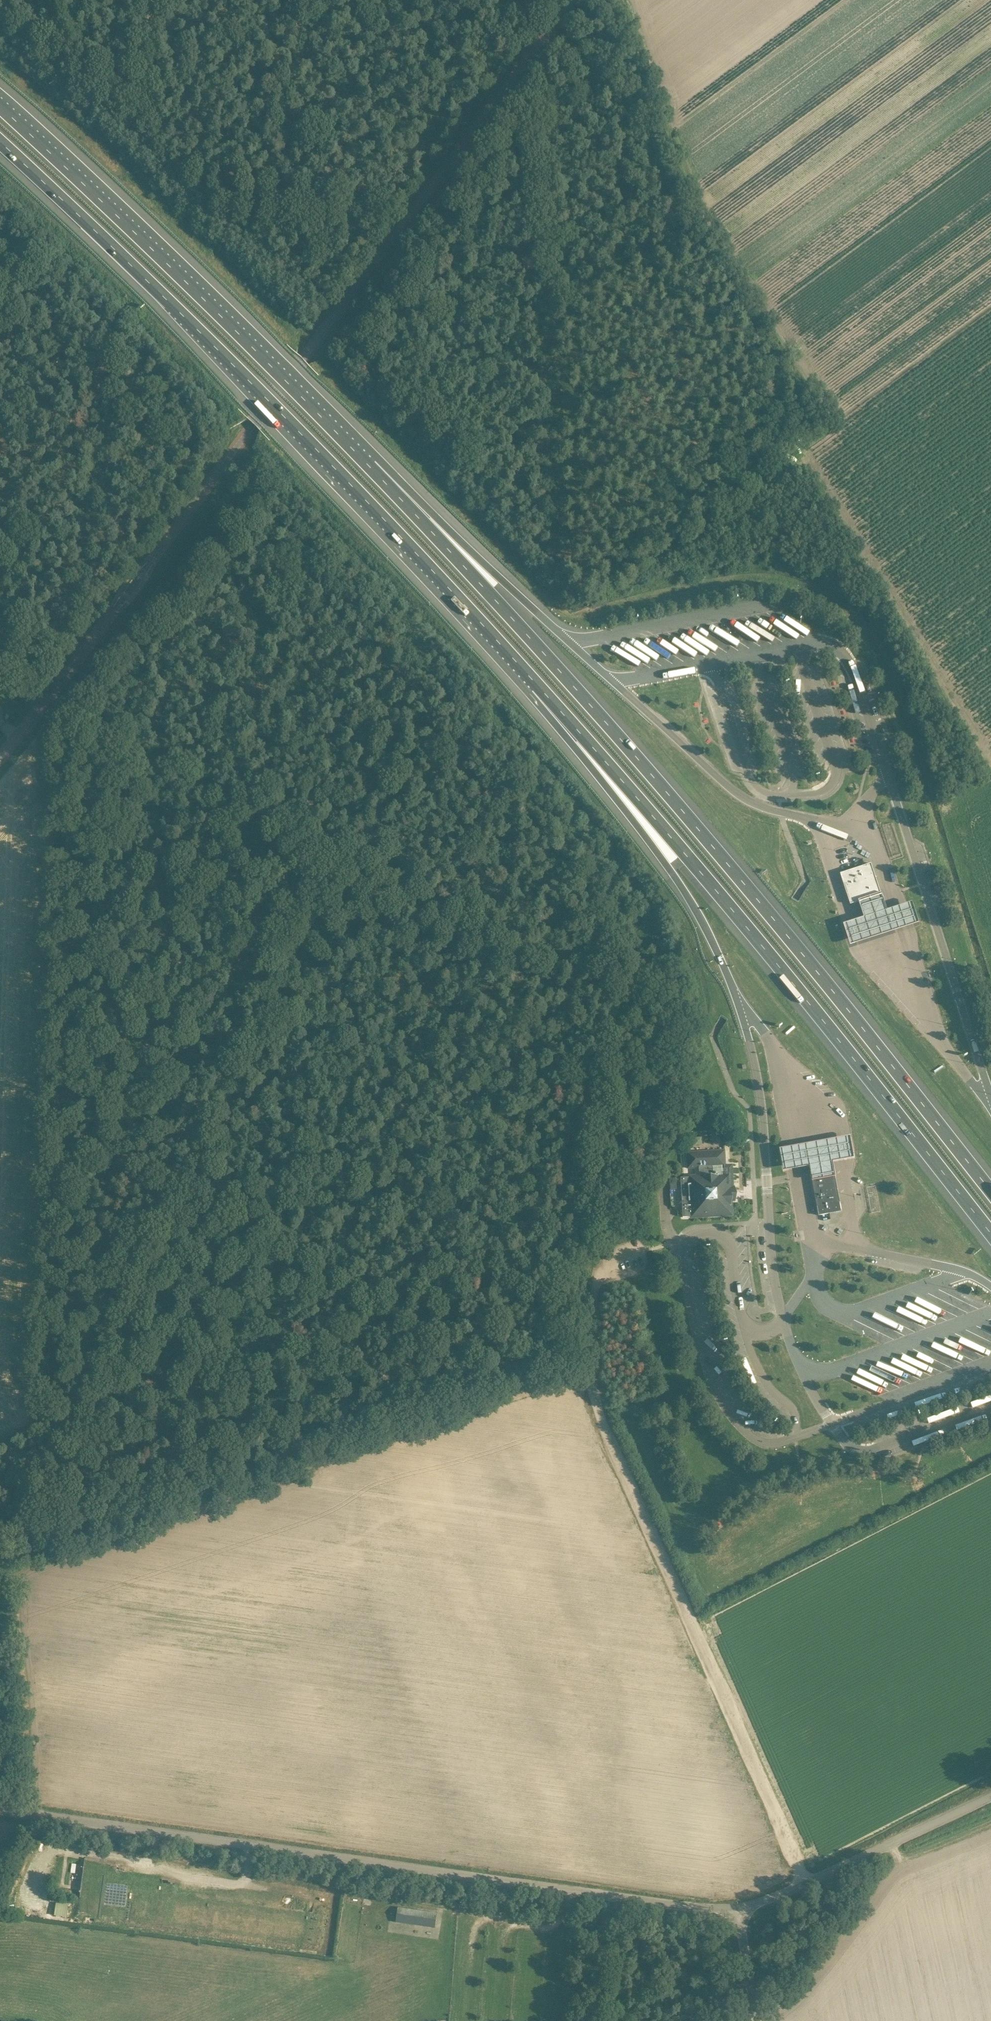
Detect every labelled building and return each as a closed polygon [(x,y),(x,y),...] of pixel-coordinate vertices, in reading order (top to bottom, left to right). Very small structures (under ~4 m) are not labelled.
[(792,636),(795,631),(774,616),(770,622),(792,636)] [(655,643),(652,648),(675,662),(678,657),(655,643)] [(860,906),(862,906),(881,900),(883,899),(882,896),(875,875),(873,870),(851,877),(859,903),(860,906)] [(883,899),(860,906),(865,919),(845,926),(852,947),(919,925),(912,905),(887,912),(883,899)] [(850,1139),(780,1150),(784,1174),(812,1169),(813,1177),(831,1174),(831,1171),(835,1170),(834,1162),(853,1159),(850,1139)] [(681,1178),(682,1214),(682,1217),(690,1217),(690,1219),(733,1217),(733,1202),(735,1202),(735,1186),(734,1186),(732,1165),(726,1165),(725,1150),(686,1152),(687,1170),(694,1169),(695,1175),(688,1175),(688,1177),(681,1178)] [(813,1177),(811,1178),(812,1181),(816,1200),(818,1215),(841,1211),(835,1177),(834,1174),(833,1174),(813,1177)] [(435,1928),(437,1913),(398,1908),(396,1922),(435,1928)] [(55,1909),(54,1916),(67,1917),(68,1911),(55,1909)]
